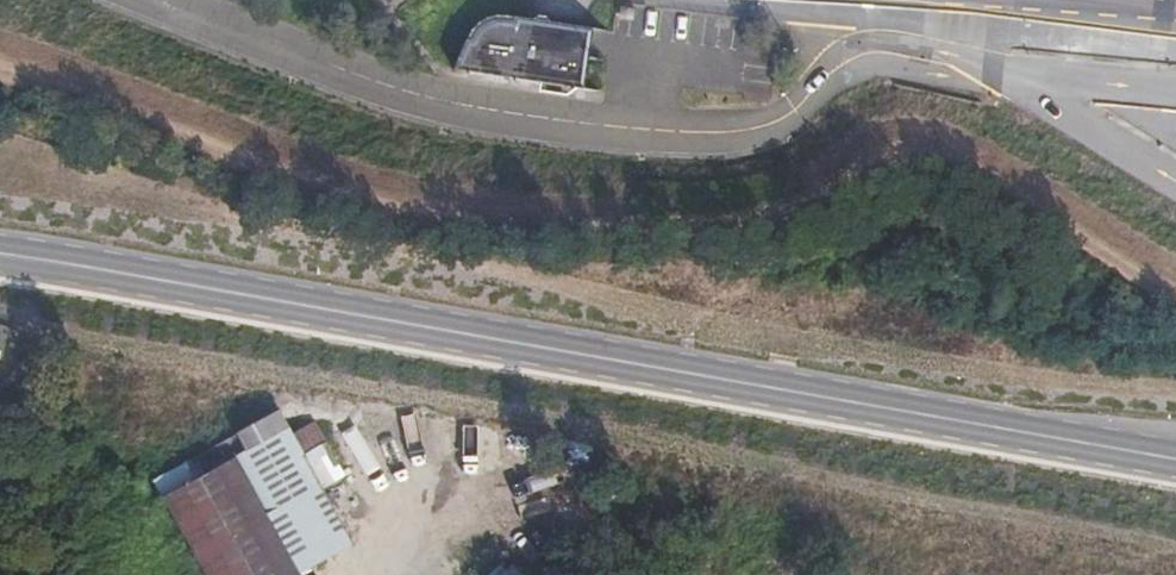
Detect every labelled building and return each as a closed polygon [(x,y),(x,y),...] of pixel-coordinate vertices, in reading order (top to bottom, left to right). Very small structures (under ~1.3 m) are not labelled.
[(471,29),(454,68),(582,88),(591,28),(506,15),(484,17),(471,29)] [(436,462),(382,370),(276,433),(262,409),(199,447),(136,484),(162,528),(181,560),(190,574),(290,574),(279,556),(283,553),(436,462)]
